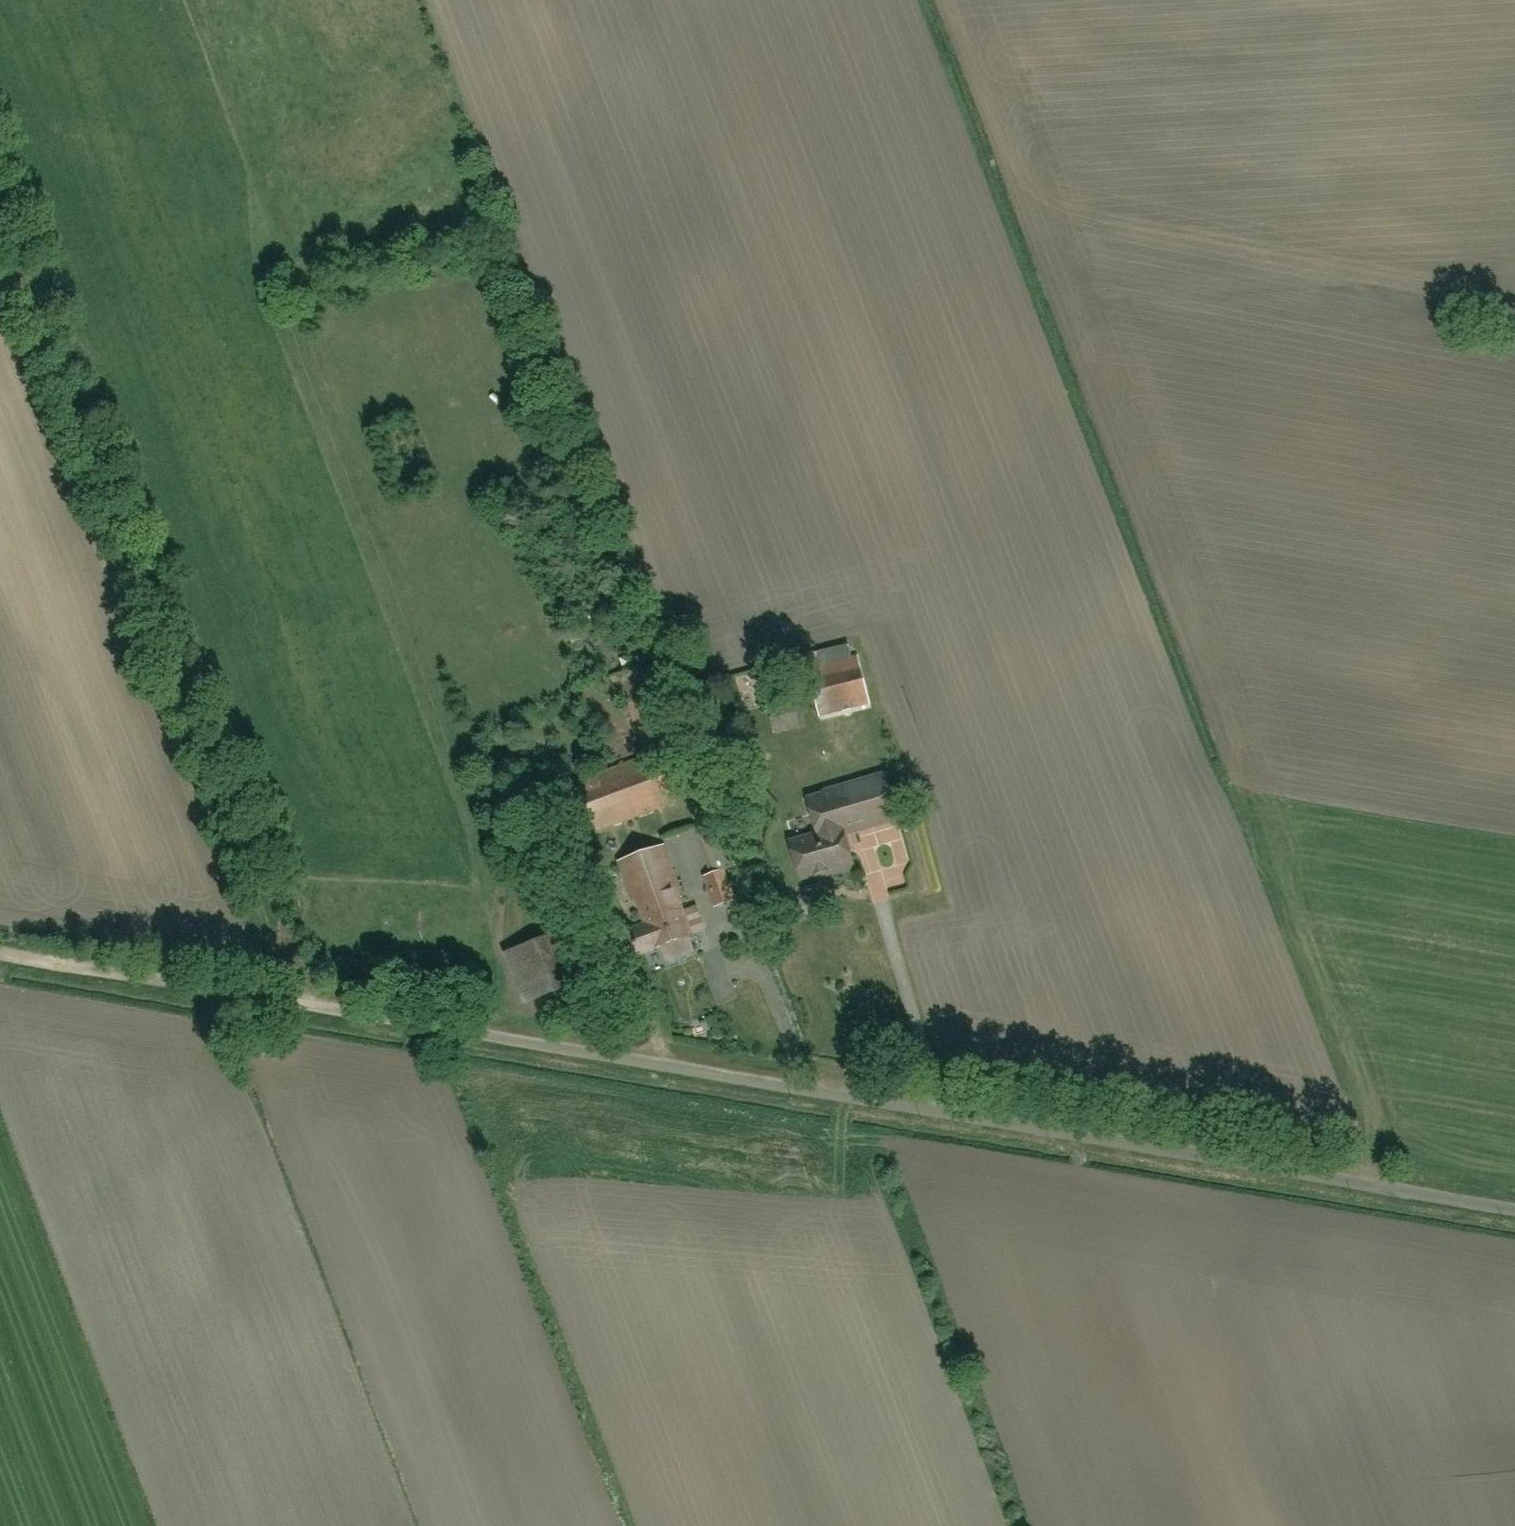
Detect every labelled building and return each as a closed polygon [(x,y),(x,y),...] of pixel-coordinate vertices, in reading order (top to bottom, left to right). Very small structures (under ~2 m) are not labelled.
[(807,667),(818,721),(873,709),(861,655),(807,667)] [(616,682),(640,746),(670,735),(646,670),(616,682)] [(574,787),(589,836),(677,809),(662,760),(574,787)] [(777,844),(788,887),(847,872),(838,835),(891,821),(879,775),(812,792),(823,833),(777,844)] [(735,885),(714,826),(671,842),(692,900),(735,885)] [(635,961),(646,958),(647,959),(695,944),(693,938),(706,933),(697,904),(683,908),(663,849),(616,865),(637,929),(625,933),(635,961)] [(501,955),(518,1004),(576,984),(558,934),(501,955)]
